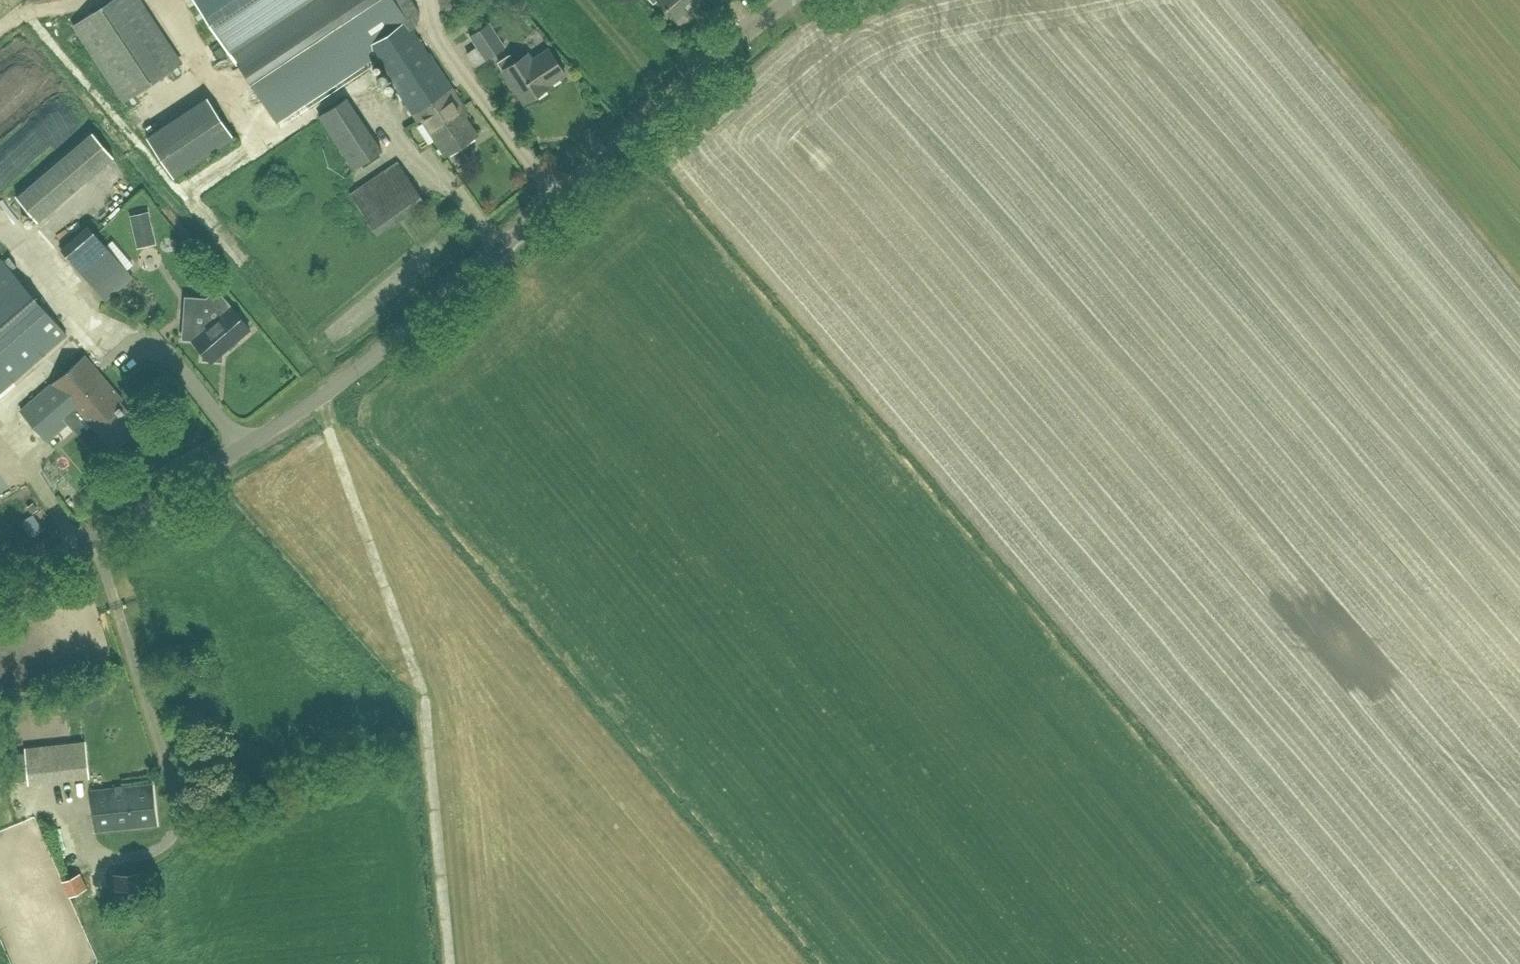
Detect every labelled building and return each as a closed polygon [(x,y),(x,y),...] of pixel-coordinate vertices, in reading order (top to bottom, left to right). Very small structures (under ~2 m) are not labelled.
[(179,63),(139,0),(109,0),(76,21),(126,98),(179,63)] [(477,133),(461,110),(464,108),(434,61),(430,63),(388,0),(197,0),(276,121),(376,56),(394,84),(393,85),(417,121),(421,119),(444,154),(477,133)] [(694,0),(659,0),(673,17),(694,0)] [(475,65),(505,46),(489,21),(470,34),(477,45),(467,51),(475,65)] [(502,68),(524,102),(549,86),(548,84),(565,73),(549,48),(531,59),(527,52),(514,60),(509,53),(498,60),(502,68)] [(15,98),(42,86),(31,61),(4,74),(15,98)] [(352,85),(323,98),(350,158),(380,145),(352,85)] [(158,140),(177,172),(236,137),(226,119),(198,136),(194,129),(179,138),(174,130),(158,140)] [(94,131),(17,196),(38,220),(114,155),(94,131)] [(376,234),(424,202),(396,162),(349,194),(376,234)] [(106,225),(122,213),(116,205),(100,217),(106,225)] [(138,213),(142,243),(156,241),(152,211),(138,213)] [(66,244),(91,270),(98,263),(115,280),(130,265),(88,222),(66,244)] [(3,259),(0,262),(0,391),(67,334),(3,259)] [(250,328),(230,305),(216,289),(206,297),(185,296),(182,338),(192,339),(203,351),(203,358),(210,359),(211,361),(213,359),(221,360),(222,352),(250,328)] [(111,447),(139,423),(119,401),(122,398),(85,355),(21,410),(47,440),(77,415),(81,419),(85,416),(111,447)] [(28,780),(60,778),(58,747),(26,750),(28,780)] [(156,824),(152,783),(91,790),(95,831),(156,824)]
